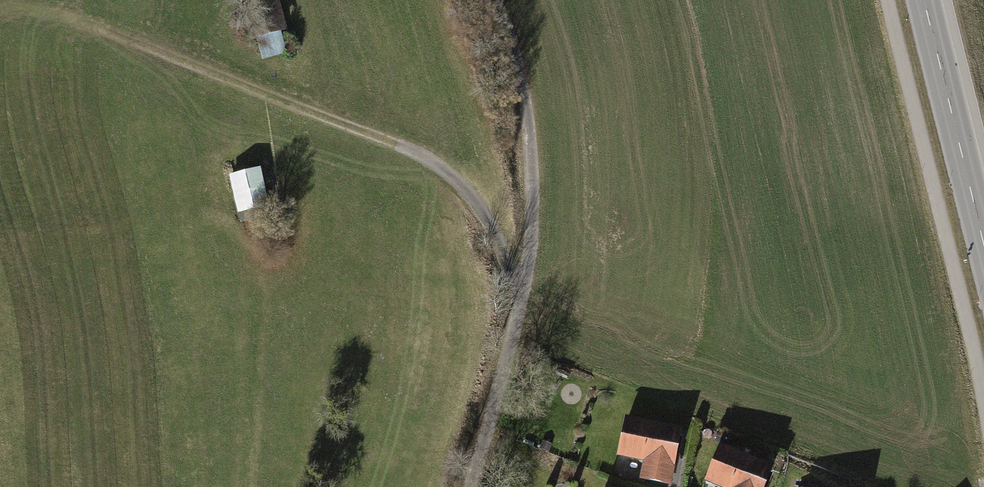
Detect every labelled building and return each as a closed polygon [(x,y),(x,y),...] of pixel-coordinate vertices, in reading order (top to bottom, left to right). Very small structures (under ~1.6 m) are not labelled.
[(245,2),(253,37),(281,30),(274,0),(255,0),(245,2)] [(263,160),(230,169),(238,202),(272,194),(263,160)] [(689,428),(628,418),(622,456),(648,460),(644,482),(676,486),(680,486),(689,428)] [(780,467),(725,446),(710,481),(725,486),(772,486),(780,467)]
